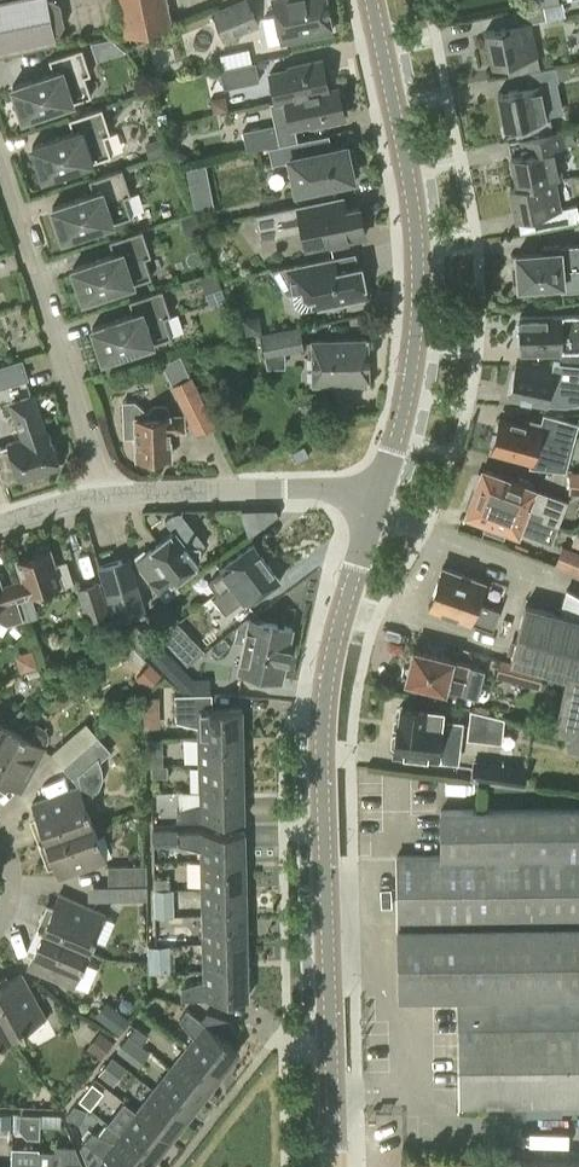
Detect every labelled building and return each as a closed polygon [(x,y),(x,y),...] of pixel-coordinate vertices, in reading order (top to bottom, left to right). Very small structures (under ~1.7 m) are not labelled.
[(57,43),(55,34),(59,33),(66,25),(61,3),(56,0),(0,0),(0,55),(57,43)] [(125,34),(171,24),(166,0),(117,0),(125,34)] [(258,24),(248,0),(244,0),(215,11),(226,37),(258,24)] [(282,40),(332,30),(326,0),(274,0),(282,40)] [(525,73),(539,71),(530,25),(546,22),(543,8),(514,14),(517,27),(485,34),(492,67),(506,65),(508,77),(525,73)] [(50,57),(55,71),(13,84),(24,117),(92,94),(86,74),(92,72),(84,46),(50,57)] [(260,80),(256,61),(220,68),(224,87),(260,80)] [(271,73),(276,102),(338,89),(337,88),(328,90),(323,63),(271,73)] [(554,68),(556,80),(569,77),(567,65),(554,68)] [(539,71),(525,73),(528,88),(497,94),(504,128),(518,125),(521,138),(529,136),(549,132),(546,119),(549,118),(542,85),(557,82),(556,80),(554,68),(539,71)] [(338,89),(276,102),(277,103),(270,105),(274,126),(242,133),(246,151),(293,141),(290,129),(344,118),(338,89)] [(33,144),(43,176),(112,154),(105,134),(111,132),(103,106),(70,117),(74,131),(33,144)] [(565,128),(549,132),(529,136),(521,138),(508,140),(511,156),(510,156),(517,186),(509,187),(510,188),(555,179),(560,178),(554,146),(571,143),(568,128),(565,128)] [(168,152),(163,138),(148,142),(152,157),(168,152)] [(301,189),(302,193),(327,188),(326,185),(353,179),(352,174),(358,173),(353,149),(347,150),(346,146),(310,153),(307,140),(268,148),(271,165),(290,161),(296,191),(301,189)] [(206,164),(187,168),(195,212),(215,208),(206,164)] [(53,205),(63,237),(132,215),(125,195),(131,193),(123,167),(90,178),(94,192),(53,205)] [(561,208),(555,179),(510,188),(516,219),(537,214),(540,228),(578,221),(578,215),(577,205),(561,208)] [(331,243),(332,246),(349,243),(348,239),(365,236),(359,207),(326,214),(323,200),(255,214),(260,239),(303,231),(307,248),(331,243)] [(201,231),(195,214),(184,218),(189,235),(201,231)] [(109,239),(114,253),(72,266),(83,299),(151,276),(145,256),(151,254),(143,228),(109,239)] [(543,252),(516,254),(519,287),(564,284),(562,269),(578,267),(578,243),(561,244),(561,243),(542,245),(543,252)] [(361,266),(337,271),(334,257),(272,269),(287,294),(291,293),(294,306),(300,311),(349,301),(351,304),(363,302),(364,298),(367,297),(366,294),(369,291),(367,281),(364,280),(361,266)] [(216,270),(199,277),(210,306),(227,300),(216,270)] [(171,314),(162,288),(129,299),(133,313),(92,326),(102,358),(171,336),(164,316),(171,314)] [(520,316),(520,350),(561,350),(559,363),(578,366),(578,316),(520,316)] [(260,334),(264,357),(304,350),(300,326),(260,334)] [(312,340),(313,384),(369,383),(367,339),(312,340)] [(169,381),(188,374),(181,354),(161,362),(169,381)] [(30,379),(24,361),(0,369),(0,388),(30,379)] [(546,405),(550,387),(569,391),(570,385),(578,386),(578,366),(559,363),(557,374),(553,373),(516,365),(509,397),(546,405)] [(195,437),(213,428),(187,375),(168,385),(195,437)] [(45,436),(32,397),(10,404),(23,441),(0,449),(0,469),(5,484),(59,466),(48,435),(45,436)] [(122,404),(124,440),(136,439),(137,459),(170,457),(169,433),(183,433),(183,417),(169,418),(169,411),(164,406),(154,406),(150,411),(150,413),(144,414),(144,412),(134,403),(122,404)] [(545,466),(555,432),(578,439),(578,410),(571,412),(570,415),(544,414),(541,425),(524,420),(523,425),(501,419),(492,450),(531,460),(531,462),(545,466)] [(544,513),(542,520),(557,525),(566,500),(532,487),(534,483),(520,478),(518,482),(510,479),(512,475),(501,471),(500,475),(483,469),(475,489),(509,502),(510,497),(529,504),(527,507),(544,513)] [(570,471),(569,492),(578,493),(578,472),(570,471)] [(518,530),(550,542),(557,525),(542,520),(544,513),(527,507),(529,504),(510,497),(509,502),(475,489),(467,512),(487,520),(484,528),(503,536),(506,528),(517,533),(518,530)] [(275,507),(244,509),(245,525),(276,523),(275,507)] [(168,599),(178,590),(172,583),(181,577),(186,584),(205,570),(198,561),(201,548),(184,545),(176,533),(172,529),(144,551),(147,555),(136,563),(159,593),(162,591),(168,599)] [(554,565),(578,575),(578,552),(562,545),(554,565)] [(17,601),(18,600),(72,583),(65,563),(53,567),(49,552),(18,562),(23,581),(12,585),(17,601)] [(126,571),(122,560),(100,568),(116,623),(148,609),(133,569),(126,571)] [(245,599),(248,604),(280,580),(265,560),(264,561),(233,584),(232,583),(219,593),(214,597),(226,613),(245,599)] [(479,603),(485,584),(442,568),(428,606),(492,630),(499,610),(479,603)] [(79,589),(88,622),(109,616),(99,583),(79,589)] [(6,624),(23,619),(18,600),(17,601),(12,585),(0,588),(0,621),(6,624)] [(500,659),(499,662),(543,673),(544,670),(566,676),(565,679),(578,682),(578,595),(565,589),(558,614),(525,606),(511,662),(500,659)] [(146,618),(161,635),(179,619),(165,602),(146,618)] [(208,643),(231,627),(221,614),(199,630),(208,643)] [(245,641),(239,669),(282,678),(292,628),(250,619),(238,628),(236,639),(245,641)] [(137,623),(125,634),(145,654),(156,643),(137,623)] [(192,637),(177,652),(187,664),(204,650),(192,637)] [(170,679),(182,667),(161,645),(149,657),(170,679)] [(462,695),(470,665),(413,651),(405,681),(462,695)] [(540,688),(543,673),(499,662),(495,676),(526,684),(540,688)] [(565,679),(553,727),(578,734),(578,682),(565,679)] [(198,727),(198,737),(242,736),(241,707),(212,708),(212,694),(174,694),(175,721),(198,727)] [(394,755),(456,762),(460,725),(440,722),(441,713),(401,708),(400,718),(398,718),(394,755)] [(502,744),(505,718),(470,711),(467,740),(502,744)] [(10,729),(0,723),(0,748),(10,729)] [(16,732),(10,729),(0,748),(0,780),(22,791),(48,743),(49,737),(45,730),(38,726),(30,727),(26,731),(23,736),(16,732)] [(98,736),(62,767),(79,786),(80,786),(78,774),(98,756),(100,761),(111,752),(98,736)] [(242,736),(198,737),(199,765),(243,763),(242,736)] [(146,766),(151,766),(163,765),(163,738),(145,738),(146,766)] [(525,782),(527,768),(473,762),(472,777),(471,781),(481,782),(525,787),(525,782)] [(243,763),(199,765),(199,792),(243,791),(243,763)] [(168,765),(163,765),(151,766),(152,777),(168,777),(168,765)] [(39,843),(93,824),(79,786),(32,803),(40,826),(34,829),(39,843)] [(152,790),(152,806),(177,806),(177,790),(152,790)] [(244,819),(243,791),(199,792),(200,802),(177,809),(177,821),(244,819)] [(176,818),(175,807),(153,808),(153,819),(176,818)] [(440,856),(396,856),(399,996),(458,995),(459,1106),(578,1105),(578,810),(479,811),(440,811),(440,856)] [(106,861),(93,824),(39,843),(44,858),(51,855),(59,878),(106,861)] [(201,850),(201,861),(245,859),(244,831),(178,833),(178,845),(201,850)] [(202,888),(246,887),(245,859),(201,861),(202,888)] [(108,866),(108,885),(147,885),(147,865),(108,866)] [(154,878),(153,889),(171,889),(170,877),(154,878)] [(127,885),(127,899),(147,899),(147,885),(127,885)] [(202,916),(246,914),(246,887),(202,888),(202,916)] [(174,889),(171,889),(153,889),(154,917),(175,916),(174,889)] [(43,914),(37,928),(89,950),(105,914),(59,894),(49,917),(43,914)] [(203,943),(247,942),(246,914),(202,916),(203,943)] [(73,987),(89,950),(37,928),(31,942),(37,945),(28,967),(73,987)] [(204,971),(248,970),(247,942),(203,943),(204,971)] [(149,973),(171,972),(170,945),(148,945),(149,973)] [(248,998),(248,970),(204,971),(204,981),(181,987),(182,1000),(248,998)] [(11,1037),(46,1017),(22,974),(0,986),(0,985),(0,1017),(11,1037)] [(106,1001),(94,1016),(119,1035),(131,1020),(106,1001)] [(194,1038),(188,1046),(222,1072),(239,1051),(187,1009),(179,1019),(194,1038)] [(11,1037),(0,1017),(0,1043),(11,1037)] [(128,1035),(132,1038),(139,1044),(141,1045),(148,1035),(136,1026),(128,1035)] [(100,1033),(89,1048),(102,1058),(113,1043),(100,1033)] [(139,1044),(129,1037),(122,1047),(131,1054),(139,1044)] [(222,1072),(188,1046),(171,1068),(205,1094),(222,1072)] [(99,1074),(114,1085),(127,1067),(112,1056),(99,1074)] [(205,1094),(171,1068),(154,1090),(188,1116),(205,1094)] [(79,1100),(90,1109),(104,1091),(92,1083),(79,1100)] [(188,1116),(154,1090),(137,1111),(172,1138),(188,1116)] [(120,1133),(155,1160),(172,1138),(137,1111),(120,1133)] [(11,1113),(0,1113),(0,1127),(11,1128),(11,1113)] [(41,1139),(42,1116),(21,1116),(20,1129),(29,1138),(41,1139)] [(155,1160),(120,1133),(109,1124),(100,1136),(92,1132),(84,1142),(117,1166),(149,1166),(155,1160)] [(68,1163),(83,1164),(75,1146),(57,1146),(49,1166),(68,1166),(68,1163)] [(523,1160),(523,1166),(578,1166),(578,1159),(523,1160)]
